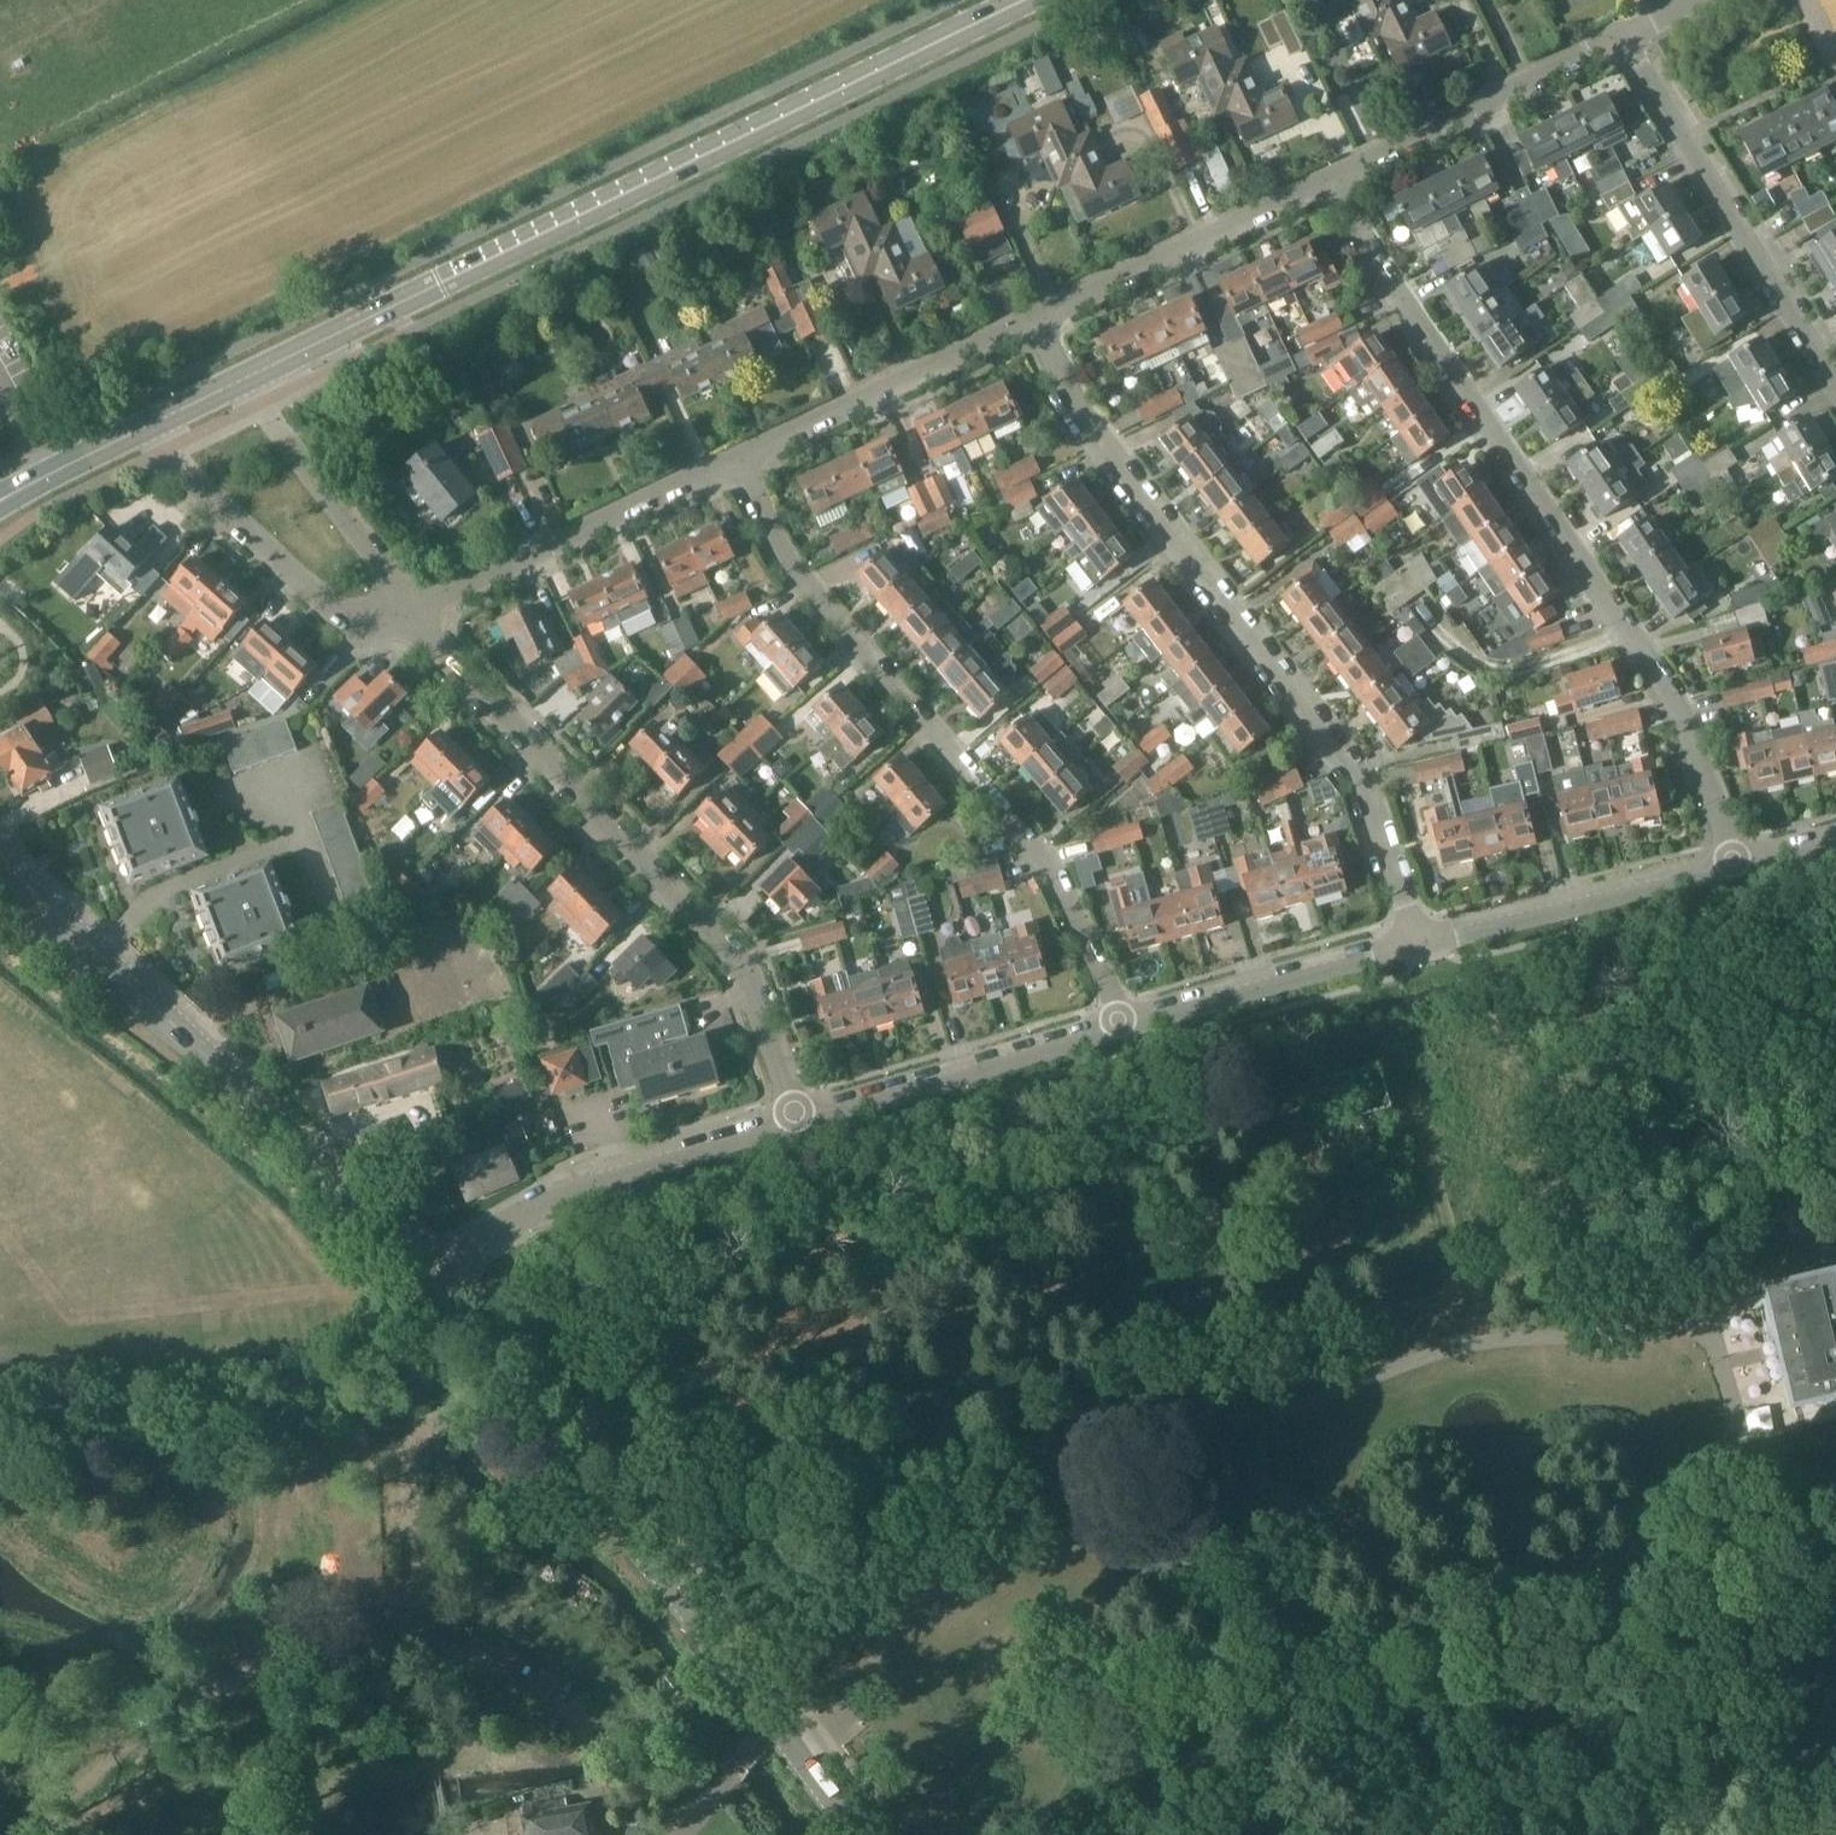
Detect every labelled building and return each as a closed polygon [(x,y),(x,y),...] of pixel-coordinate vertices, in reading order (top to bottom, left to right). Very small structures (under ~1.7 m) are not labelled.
[(1371,0),(1327,0),(1333,13),(1352,4),(1369,39),(1380,33),(1395,27),(1389,14),(1384,16),(1381,11),(1377,13),(1370,0),(1371,0)] [(1404,1),(1404,0),(1371,0),(1370,0),(1377,13),(1381,11),(1384,16),(1389,14),(1395,27),(1380,33),(1399,72),(1450,46),(1433,14),(1415,23),(1404,1)] [(1107,39),(1127,30),(1122,18),(1102,27),(1107,39)] [(1289,59),(1301,53),(1288,24),(1276,30),(1289,59)] [(1226,86),(1220,73),(1234,66),(1216,28),(1166,52),(1182,85),(1199,76),(1216,113),(1227,108),(1242,102),(1236,87),(1231,89),(1229,85),(1226,86)] [(1040,76),(1056,69),(1050,54),(1034,61),(1040,76)] [(1261,97),(1251,76),(1244,61),(1234,66),(1220,73),(1226,86),(1229,85),(1231,89),(1236,87),(1242,102),(1227,108),(1245,147),(1296,122),(1280,88),(1261,97)] [(1045,87),(1050,97),(1065,90),(1061,80),(1045,87)] [(1161,89),(1143,98),(1178,169),(1195,161),(1161,89)] [(1824,91),(1812,97),(1813,99),(1799,106),(1820,150),(1835,142),(1835,108),(1828,92),(1825,93),(1824,91)] [(1082,119),(1097,113),(1089,94),(1074,101),(1082,119)] [(1590,171),(1596,183),(1621,171),(1605,137),(1620,129),(1605,97),(1577,111),(1593,144),(1603,164),(1590,171)] [(1068,159),(1063,147),(1076,141),(1058,103),(1008,126),(1024,159),(1042,150),(1059,187),(1085,176),(1079,162),(1075,164),(1072,158),(1068,159)] [(1796,107),(1795,106),(1784,112),(1785,114),(1771,120),(1792,164),(1820,150),(1799,106),(1796,107)] [(1565,157),(1593,144),(1577,111),(1549,125),(1565,157)] [(1792,164),(1771,120),(1756,127),(1756,126),(1743,132),(1744,134),(1742,135),(1763,178),(1792,164)] [(1574,175),(1565,157),(1549,125),(1520,139),(1536,172),(1552,164),(1560,182),(1574,175)] [(1104,171),(1095,149),(1088,135),(1076,141),(1063,147),(1068,159),(1072,158),(1075,164),(1079,162),(1085,176),(1059,187),(1074,221),(1086,215),(1088,218),(1138,195),(1123,162),(1104,171)] [(1214,141),(1200,147),(1222,197),(1237,190),(1214,141)] [(841,167),(857,161),(851,147),(836,153),(841,167)] [(1477,160),(1476,158),(1464,163),(1466,166),(1453,172),(1468,205),(1477,222),(1492,215),(1483,197),(1496,191),(1487,174),(1488,173),(1486,169),(1487,168),(1483,160),(1481,161),(1480,158),(1477,160)] [(1449,174),(1448,171),(1436,177),(1437,180),(1424,186),(1440,219),(1468,205),(1453,172),(1449,174)] [(1621,171),(1596,183),(1601,195),(1602,195),(1614,189),(1627,182),(1621,171)] [(1620,204),(1634,197),(1627,182),(1614,189),(1602,195),(1601,195),(1608,210),(1620,204)] [(1645,235),(1682,212),(1665,185),(1637,203),(1634,197),(1620,204),(1634,225),(1630,228),(1637,240),(1645,235)] [(1440,219),(1424,186),(1409,194),(1408,192),(1396,198),(1397,200),(1395,201),(1401,212),(1399,213),(1401,218),(1403,217),(1427,264),(1442,257),(1448,268),(1461,262),(1449,236),(1440,219)] [(1531,196),(1527,187),(1514,194),(1518,202),(1531,228),(1540,224),(1558,215),(1545,189),(1531,196)] [(1809,198),(1804,189),(1791,195),(1803,218),(1828,205),(1822,193),(1809,198)] [(870,251),(865,239),(880,232),(862,194),(811,218),(827,251),(844,243),(861,279),(873,273),(888,266),(882,254),(878,256),(874,249),(870,251)] [(1517,235),(1531,228),(1518,202),(1504,209),(1517,235)] [(991,203),(956,220),(960,230),(969,248),(970,247),(990,238),(992,241),(999,257),(1012,251),(1003,232),(1004,231),(991,203)] [(1811,234),(1835,220),(1828,205),(1803,218),(1811,234)] [(1662,262),(1672,256),(1699,239),(1682,212),(1645,235),(1662,262)] [(1520,252),(1548,239),(1540,224),(1531,228),(1517,235),(1512,237),(1520,252)] [(908,263),(900,246),(891,227),(880,232),(865,239),(870,251),(874,249),(878,256),(882,254),(888,266),(873,273),(892,311),(942,287),(926,255),(908,263)] [(1461,262),(1475,255),(1462,229),(1449,236),(1461,262)] [(1835,275),(1835,236),(1813,250),(1814,252),(1811,254),(1819,266),(1821,265),(1830,278),(1835,275)] [(1312,260),(1305,245),(1279,257),(1294,290),(1320,277),(1325,288),(1339,281),(1326,254),(1312,260)] [(644,270),(658,264),(649,247),(636,253),(644,270)] [(1268,302),(1294,290),(1279,257),(1253,269),(1268,302)] [(1497,276),(1488,262),(1448,289),(1466,315),(1495,295),(1515,282),(1507,269),(1497,276)] [(1700,309),(1729,290),(1713,263),(1684,282),(1700,309)] [(1569,282),(1579,276),(1571,264),(1561,270),(1569,282)] [(801,306),(781,265),(763,274),(783,316),(769,322),(762,307),(709,333),(714,344),(701,350),(717,384),(784,352),(774,331),(794,321),(803,338),(828,326),(815,299),(801,306)] [(1220,284),(1232,311),(1240,327),(1273,312),(1268,302),(1253,269),(1220,284)] [(1579,330),(1604,314),(1596,301),(1580,276),(1565,286),(1580,311),(1570,317),(1579,330)] [(1604,314),(1630,297),(1642,289),(1634,276),(1596,301),(1604,314)] [(558,310),(576,301),(569,286),(551,295),(558,310)] [(1698,346),(1716,334),(1746,316),(1729,290),(1700,309),(1682,320),(1690,334),(1698,346)] [(1484,341),(1513,321),(1495,295),(1466,315),(1484,341)] [(1613,327),(1638,310),(1630,297),(1604,314),(1613,327)] [(1180,356),(1208,343),(1187,299),(1159,312),(1174,345),(1180,356)] [(845,319),(856,315),(851,302),(840,306),(845,319)] [(1501,366),(1541,339),(1532,326),(1543,318),(1535,306),(1513,321),(1484,341),(1501,366)] [(1146,358),(1174,345),(1159,312),(1131,326),(1146,358)] [(1587,344),(1613,327),(1604,314),(1579,330),(1587,344)] [(1315,341),(1341,329),(1336,317),(1309,328),(1315,341)] [(1118,371),(1146,358),(1131,326),(1103,339),(1118,371)] [(1303,346),(1315,341),(1309,328),(1298,333),(1303,346)] [(1245,336),(1229,343),(1245,380),(1262,372),(1245,336)] [(1348,392),(1354,387),(1392,361),(1374,336),(1334,364),(1335,365),(1328,370),(1341,389),(1348,392)] [(1311,364),(1342,351),(1336,337),(1305,351),(1311,364)] [(1748,385),(1776,368),(1760,341),(1732,359),(1748,385)] [(700,351),(696,342),(649,365),(661,390),(678,382),(686,399),(717,384),(701,350),(700,351)] [(1229,387),(1245,380),(1229,343),(1212,351),(1229,387)] [(1372,413),(1382,407),(1410,387),(1392,361),(1354,387),(1372,413)] [(1518,390),(1536,416),(1564,397),(1585,382),(1577,370),(1569,376),(1559,362),(1547,371),(1518,390)] [(1654,392),(1679,375),(1670,362),(1645,379),(1654,392)] [(661,390),(649,365),(617,380),(613,372),(592,382),(600,398),(616,432),(651,415),(643,399),(661,390)] [(1764,413),(1793,395),(1776,368),(1748,385),(1726,398),(1733,409),(1758,403),(1764,413)] [(1662,405),(1687,388),(1679,375),(1654,392),(1662,405)] [(1629,408),(1654,392),(1645,379),(1620,395),(1629,408)] [(1236,401),(1251,394),(1245,380),(1229,387),(1236,401)] [(1583,404),(1595,396),(1585,382),(1564,397),(1536,416),(1553,442),(1582,423),(1592,416),(1583,404)] [(988,432),(1017,419),(1002,385),(973,398),(988,432)] [(1400,433),(1428,413),(1410,387),(1382,407),(1400,433)] [(1170,410),(1181,404),(1175,391),(1163,396),(1170,410)] [(1637,421),(1662,405),(1654,392),(1629,408),(1637,421)] [(1143,422),(1170,410),(1163,396),(1137,408),(1143,422)] [(616,432),(600,398),(563,416),(560,410),(534,422),(543,442),(568,430),(578,450),(616,432)] [(960,445),(988,432),(973,398),(944,412),(960,445)] [(937,469),(965,456),(960,445),(944,412),(917,425),(937,469)] [(1220,425),(1212,415),(1199,413),(1190,421),(1189,420),(1176,430),(1173,425),(1158,436),(1162,441),(1161,442),(1180,467),(1209,446),(1219,438),(1220,425)] [(1275,435),(1277,433),(1288,425),(1279,413),(1266,423),(1275,435)] [(1407,466),(1446,439),(1428,413),(1400,433),(1389,440),(1407,466)] [(1808,421),(1807,418),(1770,441),(1779,455),(1769,461),(1778,475),(1824,446),(1816,433),(1818,432),(1811,419),(1808,421)] [(1305,441),(1318,432),(1309,419),(1296,428),(1305,441)] [(497,483),(526,470),(505,424),(475,438),(497,483)] [(1288,448),(1299,440),(1288,425),(1277,433),(1288,448)] [(1331,451),(1344,442),(1335,430),(1323,439),(1331,451)] [(1319,460),(1331,451),(1323,439),(1310,448),(1319,460)] [(1703,468),(1728,452),(1720,439),(1695,455),(1703,468)] [(872,487),(900,474),(884,440),(856,454),(872,487)] [(1615,454),(1607,442),(1600,447),(1599,446),(1570,466),(1587,492),(1617,472),(1616,471),(1637,456),(1631,448),(1615,454)] [(1298,465),(1311,456),(1302,444),(1289,453),(1298,465)] [(444,522),(475,496),(435,446),(403,471),(444,522)] [(1199,491),(1227,470),(1209,446),(1180,467),(1199,491)] [(1824,446),(1778,475),(1786,487),(1794,481),(1803,496),(1827,480),(1829,483),(1835,479),(1835,460),(1835,458),(1833,459),(1824,446)] [(1712,481),(1737,465),(1728,452),(1703,468),(1712,481)] [(1285,474),(1298,465),(1289,453),(1277,462),(1285,474)] [(843,501),(872,487),(856,454),(827,467),(843,501)] [(1678,485),(1703,468),(1695,455),(1669,472),(1678,485)] [(1333,480),(1346,471),(1336,456),(1323,466),(1333,480)] [(1013,484),(1040,472),(1034,459),(1007,471),(1013,484)] [(820,527),(849,513),(843,501),(827,467),(799,480),(820,527)] [(1453,513),(1483,492),(1466,467),(1436,487),(1453,513)] [(1686,498),(1712,481),(1703,468),(1678,485),(1686,498)] [(1218,516),(1246,494),(1227,470),(1199,491),(1218,516)] [(1002,489),(1013,484),(1007,471),(996,476),(1002,489)] [(1605,518),(1634,498),(1617,472),(1587,492),(1605,518)] [(942,474),(925,481),(938,511),(946,507),(956,503),(942,474)] [(925,481),(907,489),(920,519),(938,511),(925,481)] [(1028,499),(1037,496),(1031,482),(1003,495),(1009,508),(1028,499)] [(1095,507),(1076,482),(1052,500),(1051,499),(1036,510),(1057,537),(1067,529),(1095,507)] [(1358,520),(1386,500),(1374,484),(1346,504),(1353,513),(1358,520)] [(1472,540),(1502,519),(1483,492),(1453,513),(1472,540)] [(1237,541),(1266,519),(1246,494),(1218,516),(1237,541)] [(1353,513),(1346,504),(1341,497),(1316,516),(1327,532),(1353,513)] [(1009,508),(1015,522),(1016,522),(1034,514),(1028,499),(1009,508)] [(1372,534),(1397,516),(1386,500),(1358,520),(1365,531),(1368,528),(1372,534)] [(1714,513),(1722,525),(1736,517),(1728,504),(1714,513)] [(920,519),(917,520),(924,536),(953,523),(946,507),(938,511),(920,519)] [(1074,562),(1075,562),(1114,532),(1095,507),(1067,529),(1076,541),(1065,550),(1074,562)] [(1365,531),(1358,520),(1353,513),(1327,532),(1339,548),(1356,535),(1357,537),(1365,531)] [(1828,521),(1826,517),(1811,526),(1820,541),(1835,532),(1835,534),(1835,516),(1828,521)] [(1755,546),(1782,530),(1774,517),(1748,533),(1755,546)] [(1257,566),(1286,544),(1266,519),(1237,541),(1257,566)] [(1477,573),(1519,544),(1502,519),(1472,540),(1455,551),(1461,559),(1466,556),(1477,573)] [(1660,534),(1651,520),(1621,541),(1639,566),(1668,546),(1681,537),(1672,525),(1660,534)] [(862,541),(875,536),(869,523),(856,529),(862,541)] [(702,571),(732,557),(717,525),(687,539),(702,571)] [(91,545),(56,583),(76,602),(99,577),(120,597),(130,586),(142,597),(161,576),(146,563),(167,540),(154,528),(134,550),(112,529),(94,548),(91,545)] [(837,553),(862,541),(856,529),(832,540),(837,553)] [(1770,570),(1784,562),(1777,550),(1789,543),(1782,530),(1755,546),(1770,570)] [(1094,587),(1105,579),(1133,557),(1114,532),(1075,562),(1094,587)] [(707,582),(702,571),(687,539),(656,553),(676,597),(707,582)] [(1501,596),(1507,591),(1537,571),(1519,544),(1477,573),(1486,586),(1492,582),(1501,596)] [(906,559),(895,546),(860,577),(880,601),(907,577),(921,565),(911,553),(906,559)] [(1656,592),(1686,572),(1668,546),(1639,566),(1656,592)] [(972,571),(984,561),(974,550),(963,560),(972,571)] [(1425,589),(1435,581),(1420,553),(1408,563),(1425,589)] [(189,616),(221,581),(196,558),(164,594),(189,616)] [(961,581),(972,571),(963,560),(952,570),(961,581)] [(1414,597),(1425,589),(1408,563),(1396,572),(1414,597)] [(1315,584),(1314,581),(1320,576),(1312,565),(1292,581),(1297,588),(1283,600),(1299,620),(1327,599),(1337,590),(1326,575),(1315,584)] [(1675,618),(1704,598),(1714,592),(1696,565),(1686,572),(1656,592),(1675,618)] [(620,623),(651,609),(631,566),(601,579),(620,623)] [(1555,616),(1546,604),(1555,597),(1537,571),(1507,591),(1510,596),(1499,604),(1507,616),(1519,607),(1526,617),(1525,618),(1534,630),(1555,616)] [(1404,605),(1414,597),(1396,572),(1384,581),(1404,605)] [(900,624),(927,601),(907,577),(880,601),(900,624)] [(1023,602),(1039,589),(1030,578),(1013,591),(1023,602)] [(620,623),(601,579),(570,593),(585,626),(601,619),(606,629),(620,623)] [(1735,611),(1742,609),(1782,595),(1777,580),(1729,596),(1735,611)] [(214,640),(246,603),(221,581),(189,616),(179,627),(190,636),(199,627),(214,640)] [(1393,613),(1404,605),(1384,581),(1372,590),(1393,613)] [(1144,628),(1172,606),(1154,583),(1126,605),(1144,628)] [(1453,609),(1466,600),(1457,586),(1444,596),(1453,609)] [(1815,630),(1831,623),(1816,587),(1800,594),(1815,630)] [(726,618),(753,605),(746,591),(720,604),(726,618)] [(920,647),(947,624),(956,616),(936,593),(927,601),(900,624),(920,647)] [(999,629),(1011,619),(1023,609),(1014,599),(991,619),(999,629)] [(1321,648),(1349,627),(1327,599),(1299,620),(1321,648)] [(1040,623),(1050,615),(1039,601),(1029,609),(1040,623)] [(1051,639),(1076,620),(1065,605),(1040,624),(1051,639)] [(1748,643),(1745,632),(1767,626),(1761,605),(1733,612),(1739,632),(1703,642),(1705,652),(1702,652),(1706,664),(1709,663),(1712,674),(1764,659),(1759,640),(1748,643)] [(544,629),(533,606),(499,622),(508,640),(515,637),(528,664),(561,648),(551,626),(544,629)] [(1163,653),(1192,631),(1172,606),(1144,628),(1163,653)] [(685,651),(700,644),(686,615),(672,621),(685,651)] [(801,639),(781,615),(764,630),(754,618),(733,636),(744,648),(746,646),(766,669),(801,639)] [(671,657),(685,651),(672,621),(658,628),(671,657)] [(1065,654),(1089,636),(1078,621),(1054,640),(1065,654)] [(268,624),(235,660),(248,671),(260,682),(264,677),(292,646),(268,624)] [(941,670),(967,647),(947,624),(920,647),(941,670)] [(1531,651),(1562,641),(1557,626),(1526,637),(1531,651)] [(1340,674),(1368,652),(1349,627),(1321,648),(1340,674)] [(1803,649),(1807,666),(1835,659),(1835,630),(1819,636),(1821,645),(1803,649)] [(1169,689),(1211,657),(1192,631),(1163,653),(1175,668),(1161,678),(1169,689)] [(607,670),(589,634),(576,640),(579,649),(587,664),(607,670)] [(102,667),(121,647),(108,635),(89,655),(102,667)] [(1401,667),(1425,647),(1415,636),(1379,665),(1368,652),(1340,674),(1359,699),(1388,677),(1401,667)] [(785,695),(795,686),(822,662),(801,639),(766,669),(764,671),(785,695)] [(317,668),(292,646),(264,677),(289,699),(317,668)] [(961,694),(988,671),(967,647),(941,670),(961,694)] [(1410,679),(1434,659),(1425,647),(1401,667),(1410,679)] [(564,677),(587,664),(579,649),(556,662),(564,677)] [(1043,684),(1067,664),(1055,649),(1031,669),(1043,684)] [(676,686),(698,665),(687,653),(665,675),(676,686)] [(983,719),(1009,695),(1010,689),(1016,683),(1017,667),(1013,662),(1013,657),(1009,653),(988,671),(961,694),(983,719)] [(1201,703),(1230,681),(1211,657),(1169,689),(1168,691),(1170,694),(1174,690),(1181,699),(1192,691),(1201,703)] [(1835,701),(1835,663),(1820,667),(1828,703),(1835,701)] [(571,689),(607,670),(587,664),(564,677),(571,689)] [(1554,681),(1573,675),(1569,664),(1550,671),(1554,681)] [(687,698),(710,676),(698,665),(676,686),(687,698)] [(1056,700),(1080,680),(1068,666),(1044,686),(1056,700)] [(1614,677),(1611,667),(1569,680),(1574,694),(1556,699),(1562,717),(1579,712),(1579,711),(1620,698),(1617,689),(1619,689),(1615,676),(1614,677)] [(98,669),(86,674),(80,677),(87,692),(92,690),(105,684),(98,669)] [(405,695),(385,674),(368,690),(355,677),(335,697),(368,731),(405,695)] [(600,738),(636,703),(610,676),(592,694),(598,699),(579,717),(600,738)] [(1120,698),(1132,689),(1123,677),(1111,687),(1120,698)] [(1379,724),(1407,702),(1388,677),(1359,699),(1379,724)] [(1764,699),(1773,696),(1769,680),(1760,683),(1764,699)] [(1220,728),(1249,706),(1230,681),(1201,703),(1185,716),(1195,728),(1211,716),(1220,728)] [(1727,707),(1764,699),(1760,683),(1723,692),(1727,707)] [(162,720),(182,697),(170,687),(150,710),(162,720)] [(828,741),(864,711),(843,687),(805,719),(816,731),(818,729),(828,741)] [(1108,707),(1120,698),(1111,687),(1099,696),(1108,707)] [(1423,703),(1416,695),(1407,702),(1379,724),(1397,749),(1419,733),(1426,742),(1453,738),(1456,753),(1465,750),(1466,754),(1508,743),(1504,728),(1501,729),(1501,726),(1474,733),(1461,715),(1456,719),(1450,711),(1445,713),(1439,706),(1434,708),(1427,700),(1423,703)] [(174,731),(194,707),(182,697),(162,720),(174,731)] [(1228,762),(1240,753),(1268,731),(1249,706),(1220,728),(1209,737),(1228,762)] [(1023,767),(1050,743),(1061,734),(1041,710),(1030,720),(1003,744),(1023,767)] [(844,768),(884,735),(864,711),(828,741),(817,750),(827,762),(833,756),(844,768)] [(1608,736),(1642,728),(1638,711),(1604,719),(1608,736)] [(1816,716),(1814,711),(1799,714),(1801,725),(1814,777),(1835,772),(1835,731),(1834,720),(1820,724),(1818,717),(1816,718),(1816,716)] [(230,712),(182,728),(187,744),(216,735),(235,729),(230,712)] [(752,745),(773,724),(762,712),(740,733),(752,745)] [(1101,742),(1117,728),(1108,717),(1091,730),(1101,742)] [(1590,741),(1597,739),(1608,736),(1604,719),(1586,724),(1590,741)] [(1508,743),(1525,739),(1542,735),(1538,720),(1504,728),(1508,743)] [(282,758),(297,752),(287,723),(271,729),(282,758)] [(666,733),(656,723),(632,747),(656,770),(687,741),(673,727),(666,733)] [(1161,745),(1173,736),(1163,723),(1151,733),(1161,745)] [(763,756),(784,735),(773,724),(752,745),(763,756)] [(1784,784),(1814,777),(1801,725),(1772,732),(1784,784)] [(23,726),(0,742),(0,765),(10,779),(11,778),(24,796),(38,786),(42,792),(50,787),(47,782),(56,776),(55,774),(64,768),(55,753),(46,759),(23,726)] [(158,727),(144,743),(158,755),(172,739),(158,727)] [(271,729),(255,735),(266,763),(282,758),(271,729)] [(435,786),(465,756),(443,732),(412,762),(435,786)] [(1784,784),(1772,732),(1757,736),(1756,734),(1736,738),(1742,761),(1746,760),(1754,791),(1784,784)] [(730,765),(752,745),(740,733),(719,753),(730,765)] [(1149,755),(1161,745),(1151,733),(1139,742),(1149,755)] [(255,735),(240,741),(251,769),(266,763),(255,735)] [(679,794),(703,771),(715,759),(692,735),(687,741),(656,770),(679,794)] [(1534,776),(1551,772),(1542,735),(1525,739),(1534,776)] [(240,741),(224,746),(235,775),(251,769),(240,741)] [(1044,791),(1071,767),(1050,743),(1023,767),(1044,791)] [(741,777),(763,756),(752,745),(730,765),(741,777)] [(1128,783),(1151,763),(1138,748),(1115,768),(1128,783)] [(109,749),(82,758),(91,784),(118,775),(109,749)] [(465,804),(489,780),(465,756),(435,786),(449,799),(459,810),(465,804)] [(1170,786),(1193,768),(1184,756),(1160,774),(1170,786)] [(1453,776),(1466,773),(1462,756),(1449,759),(1453,776)] [(888,810),(923,780),(903,757),(877,780),(889,793),(880,801),(888,810)] [(1464,823),(1453,776),(1449,759),(1389,774),(1392,788),(1416,782),(1417,784),(1442,778),(1450,810),(1426,816),(1431,838),(1437,837),(1444,868),(1474,861),(1464,823)] [(1064,814),(1091,790),(1081,778),(1088,772),(1079,760),(1071,767),(1044,791),(1064,814)] [(1631,823),(1659,817),(1651,784),(1657,783),(1652,761),(1617,769),(1631,823)] [(786,764),(785,762),(779,762),(773,767),(782,777),(791,769),(786,764)] [(1261,803),(1303,785),(1293,763),(1252,782),(1261,803)] [(1604,772),(1603,766),(1584,770),(1600,830),(1631,823),(1617,769),(1604,772)] [(1568,838),(1600,830),(1584,770),(1553,777),(1568,838)] [(372,779),(366,772),(357,772),(350,778),(361,790),(372,779)] [(1159,799),(1176,794),(1170,786),(1160,774),(1147,785),(1159,799)] [(713,846),(752,809),(744,800),(750,795),(734,778),(723,789),(724,790),(698,815),(711,828),(703,836),(713,846)] [(907,839),(912,835),(945,805),(923,780),(888,810),(889,812),(886,814),(907,839)] [(185,799),(179,781),(161,788),(160,787),(120,802),(121,803),(103,810),(110,827),(109,828),(124,868),(131,885),(148,879),(148,880),(190,865),(189,864),(207,857),(201,841),(202,841),(186,798),(185,799)] [(361,817),(382,798),(370,785),(349,804),(361,817)] [(828,785),(805,806),(815,817),(838,797),(828,785)] [(1519,809),(1515,793),(1492,799),(1496,815),(1506,854),(1535,846),(1526,807),(1519,809)] [(1217,837),(1233,832),(1223,796),(1206,801),(1217,837)] [(838,797),(815,817),(825,829),(847,808),(838,797)] [(497,860),(503,854),(532,825),(508,801),(473,836),(497,860)] [(1200,842),(1217,837),(1206,801),(1189,806),(1200,842)] [(312,814),(318,830),(346,819),(339,803),(312,814)] [(791,819),(776,833),(786,844),(814,819),(815,817),(805,806),(791,819)] [(745,862),(769,838),(758,827),(764,821),(752,809),(713,846),(723,857),(732,848),(745,862)] [(1474,861),(1506,854),(1496,815),(1464,823),(1474,861)] [(762,888),(785,912),(790,907),(798,915),(820,893),(812,885),(822,875),(811,864),(836,840),(825,829),(815,817),(814,819),(786,844),(796,855),(762,888)] [(346,819),(318,830),(324,845),(352,834),(346,819)] [(1307,860),(1295,820),(1284,823),(1290,844),(1286,851),(1272,855),(1274,862),(1292,857),(1297,849),(1301,861),(1276,869),(1287,906),(1318,897),(1307,860)] [(1097,852),(1144,838),(1140,822),(1092,836),(1097,852)] [(531,872),(555,848),(532,825),(503,854),(515,866),(520,861),(531,872)] [(1318,897),(1347,889),(1338,858),(1343,857),(1336,833),(1318,838),(1323,855),(1307,860),(1318,897)] [(352,834),(324,845),(330,861),(358,850),(352,834)] [(1287,906),(1276,869),(1274,862),(1272,855),(1270,849),(1253,854),(1253,856),(1238,861),(1244,880),(1246,879),(1257,915),(1287,906)] [(358,850),(330,861),(336,876),(364,865),(358,850)] [(877,886),(880,883),(901,866),(888,851),(865,871),(877,886)] [(1007,890),(1006,885),(998,858),(967,868),(975,894),(1001,887),(1002,892),(1007,890)] [(364,865),(336,876),(342,892),(370,881),(364,865)] [(1195,934),(1225,925),(1216,893),(1217,893),(1209,865),(1189,871),(1195,892),(1183,896),(1195,934)] [(277,882),(271,866),(254,872),(253,871),(196,894),(202,911),(200,912),(216,952),(217,952),(225,970),(243,963),(244,965),(284,949),(284,948),(300,941),(294,925),(295,925),(278,882),(277,882)] [(976,900),(975,894),(967,868),(957,871),(964,897),(969,895),(971,901),(976,900)] [(569,923),(599,893),(575,869),(551,892),(562,903),(556,909),(569,923)] [(389,900),(408,883),(397,871),(378,889),(389,900)] [(879,891),(870,878),(852,884),(857,898),(879,891)] [(919,895),(915,880),(903,883),(903,885),(918,934),(935,929),(925,894),(919,895)] [(370,881),(342,892),(348,907),(376,896),(370,881)] [(400,912),(419,894),(408,883),(389,900),(400,912)] [(516,889),(511,884),(495,900),(499,904),(497,906),(508,917),(530,896),(520,885),(516,889)] [(902,939),(918,934),(903,885),(888,889),(892,903),(891,903),(902,939)] [(1134,898),(1132,893),(1131,888),(1113,894),(1121,921),(1125,920),(1134,951),(1164,943),(1153,904),(1150,893),(1134,898)] [(592,946),(622,916),(599,893),(569,923),(592,946)] [(376,896),(348,907),(354,923),(382,912),(376,896)] [(518,928),(541,906),(530,896),(508,917),(518,928)] [(1164,943),(1195,934),(1183,896),(1153,904),(1164,943)] [(1017,984),(1047,976),(1037,944),(1042,943),(1036,921),(1012,928),(1014,935),(1003,938),(1017,984)] [(839,941),(849,938),(844,922),(834,925),(839,941)] [(805,952),(839,941),(834,925),(800,935),(805,952)] [(1003,938),(1000,930),(970,940),(987,993),(1017,984),(1003,938)] [(660,984),(675,969),(642,937),(608,973),(619,983),(626,976),(639,989),(651,976),(660,984)] [(962,942),(961,940),(958,938),(956,937),(948,939),(947,942),(946,944),(946,946),(947,949),(941,951),(957,1002),(987,993),(970,940),(962,942)] [(894,1021),(924,1012),(908,960),(878,969),(894,1021)] [(552,1002),(577,978),(566,965),(531,998),(533,1000),(551,1000),(552,1002)] [(864,1029),(879,1025),(894,1021),(878,969),(850,977),(864,1029)] [(864,1029),(850,977),(848,971),(812,982),(820,1008),(825,1006),(834,1038),(864,1029)] [(565,1015),(596,986),(583,972),(577,978),(552,1002),(565,1015)] [(291,1061),(382,1031),(368,988),(277,1017),(291,1061)] [(662,1043),(687,1036),(679,1006),(588,1032),(593,1049),(613,1043),(619,1064),(612,1066),(620,1092),(638,1087),(643,1104),(718,1083),(705,1038),(663,1050),(662,1043)] [(331,1116),(441,1082),(431,1049),(321,1083),(331,1116)] [(582,1091),(580,1084),(584,1083),(576,1053),(544,1062),(549,1079),(545,1080),(549,1093),(566,1088),(568,1095),(582,1091)] [(469,1129),(460,1112),(426,1130),(435,1147),(469,1129)] [(366,1157),(399,1143),(388,1119),(353,1134),(366,1157)] [(523,1128),(504,1135),(510,1146),(511,1149),(529,1142),(523,1128)] [(469,1195),(514,1177),(510,1169),(517,1166),(509,1148),(458,1169),(469,1195)] [(1800,1216),(1784,1219),(1787,1230),(1802,1227),(1800,1216)] [(1768,1293),(1795,1408),(1835,1398),(1835,1280),(1835,1276),(1768,1293)] [(591,1805),(569,1810),(567,1801),(522,1810),(523,1818),(527,1834),(597,1834),(591,1805)]
